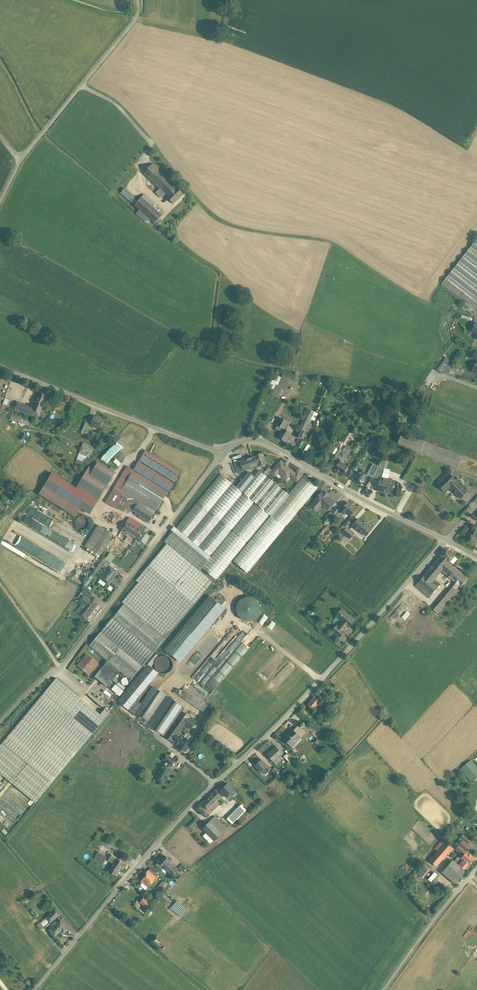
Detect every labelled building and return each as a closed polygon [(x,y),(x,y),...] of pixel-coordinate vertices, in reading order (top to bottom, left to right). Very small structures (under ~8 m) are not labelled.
[(153,164),(144,173),(150,180),(160,170),(153,164)] [(176,187),(160,170),(150,180),(159,189),(165,194),(167,196),(176,187)] [(167,196),(167,197),(174,204),(184,194),(177,187),(176,187),(167,196)] [(138,201),(124,188),(120,193),(134,205),(138,201)] [(165,194),(159,189),(156,193),(161,198),(165,194)] [(165,213),(144,195),(138,201),(134,205),(139,210),(150,219),(155,223),(159,219),(165,213)] [(150,219),(139,210),(136,214),(146,223),(150,219)] [(440,286),(464,305),(462,307),(472,314),(476,309),(476,310),(476,239),(440,286)] [(446,358),(441,365),(447,369),(452,362),(446,358)] [(271,382),(267,389),(273,392),(271,395),(278,398),(283,387),(271,382)] [(47,395),(38,392),(35,401),(43,404),(47,395)] [(20,403),(5,397),(2,404),(17,410),(20,403)] [(35,401),(32,408),(20,403),(17,410),(38,418),(43,404),(35,401)] [(103,420),(94,416),(93,420),(91,424),(90,426),(99,429),(103,420)] [(21,418),(19,422),(28,426),(30,421),(21,418)] [(290,423),(280,418),(276,425),(277,426),(276,429),(281,432),(278,438),(286,442),(293,430),(288,427),(290,423)] [(311,419),(305,431),(308,432),(314,421),(311,419)] [(91,424),(85,422),(82,432),(87,434),(90,426),(91,424)] [(299,428),(295,436),(301,439),(305,431),(299,428)] [(95,447),(83,442),(79,454),(91,458),(95,447)] [(329,452),(334,455),(339,448),(333,445),(329,452)] [(343,445),(341,448),(343,450),(343,451),(345,453),(348,455),(351,450),(343,445)] [(341,448),(340,448),(336,454),(342,458),(343,457),(345,453),(343,451),(343,450),(341,448)] [(263,453),(254,456),(258,466),(266,463),(263,453)] [(348,455),(345,453),(343,457),(342,458),(340,462),(343,457),(346,458),(348,455)] [(462,458),(452,453),(448,463),(458,468),(462,458)] [(254,456),(240,461),(243,471),(258,466),(254,456)] [(343,457),(340,462),(334,470),(337,472),(337,471),(343,475),(348,467),(343,464),(346,458),(343,457)] [(388,462),(383,460),(379,467),(383,468),(386,470),(388,462)] [(240,461),(234,463),(238,473),(243,471),(240,461)] [(293,471),(281,461),(275,468),(271,473),(275,476),(279,472),(284,476),(283,478),(287,481),(290,478),(289,476),(290,475),(293,477),(295,474),(293,472),(293,471)] [(374,465),(368,475),(373,477),(379,467),(374,465)] [(383,468),(379,467),(373,477),(380,479),(381,477),(383,468)] [(364,471),(360,469),(358,472),(353,481),(360,485),(367,474),(363,472),(364,471)] [(260,470),(254,477),(249,472),(236,487),(254,502),(256,503),(269,514),(271,516),(289,494),(260,470)] [(302,475),(298,471),(295,474),(293,477),(297,481),(302,475)] [(449,473),(437,484),(445,492),(450,488),(456,481),(449,473)] [(166,495),(131,474),(121,492),(122,492),(140,500),(156,510),(166,495)] [(221,474),(176,528),(210,556),(254,502),(236,487),(221,474)] [(271,516),(233,561),(247,573),(318,487),(304,475),(289,494),(271,516)] [(391,481),(381,479),(381,478),(381,477),(380,479),(378,491),(384,492),(384,491),(388,492),(393,493),(394,488),(395,487),(394,487),(395,482),(395,480),(391,480),(391,481)] [(467,492),(456,481),(450,488),(460,499),(467,492)] [(120,492),(97,482),(91,494),(117,505),(122,492),(121,492),(120,492)] [(322,493),(322,492),(316,500),(313,504),(318,508),(321,504),(327,509),(333,502),(333,501),(326,496),(327,494),(324,491),(322,493)] [(117,505),(117,506),(124,510),(124,509),(132,512),(133,511),(140,500),(122,492),(117,505)] [(156,510),(140,500),(133,511),(135,513),(139,515),(138,517),(148,523),(156,510)] [(333,502),(327,509),(329,511),(335,504),(333,502)] [(211,557),(202,568),(216,579),(269,514),(256,503),(211,557)] [(348,503),(340,511),(344,514),(346,512),(350,516),(356,509),(348,503)] [(35,508),(30,516),(42,523),(35,523),(35,530),(41,533),(45,533),(48,534),(48,529),(52,529),(51,529),(54,529),(57,523),(57,520),(35,508)] [(340,511),(336,508),(332,512),(336,516),(340,511)] [(89,526),(89,523),(89,520),(87,518),(85,517),(83,516),(80,517),(78,518),(76,521),(76,523),(76,526),(78,528),(80,529),(83,530),(85,529),(88,528),(89,526)] [(351,516),(344,525),(346,527),(347,527),(354,519),(351,516)] [(140,526),(129,519),(127,522),(138,529),(140,526)] [(365,525),(358,519),(353,526),(359,532),(360,531),(365,535),(367,533),(368,534),(372,529),(366,524),(365,525)] [(113,560),(116,556),(114,555),(123,540),(132,546),(134,547),(138,540),(138,539),(142,531),(138,529),(127,522),(108,552),(110,552),(108,555),(108,556),(113,560)] [(147,527),(141,524),(140,526),(138,529),(142,531),(138,539),(138,540),(145,544),(150,536),(144,532),(147,527)] [(176,528),(174,526),(171,530),(173,532),(164,542),(167,544),(200,571),(202,568),(211,557),(210,556),(176,528)] [(106,529),(92,550),(101,556),(114,535),(106,529)] [(471,535),(467,542),(475,547),(476,546),(476,544),(476,529),(473,536),(471,535)] [(51,554),(12,532),(8,541),(47,562),(51,554)] [(343,538),(335,547),(337,549),(345,540),(343,538)] [(123,540),(114,555),(116,556),(122,560),(132,546),(123,540)] [(167,544),(136,581),(138,582),(122,602),(124,604),(166,638),(213,582),(200,571),(167,544)] [(454,556),(446,549),(441,555),(441,556),(439,558),(448,565),(449,564),(448,563),(449,562),(454,556)] [(104,558),(91,576),(93,577),(103,564),(104,562),(106,559),(104,558)] [(439,558),(425,574),(433,580),(434,579),(442,570),(455,581),(461,586),(467,579),(449,564),(448,565),(439,558)] [(110,566),(100,579),(108,584),(113,578),(113,579),(118,572),(110,566)] [(433,580),(425,574),(418,583),(422,587),(431,595),(440,584),(434,579),(433,580)] [(91,576),(84,585),(88,588),(95,579),(93,577),(91,576)] [(455,581),(443,595),(449,599),(461,586),(455,581)] [(93,592),(86,587),(82,592),(85,595),(85,594),(89,597),(93,592)] [(431,595),(422,587),(420,590),(429,598),(431,595)] [(89,597),(85,594),(85,595),(80,601),(85,605),(80,613),(86,618),(97,604),(91,598),(90,599),(89,597)] [(209,595),(165,649),(181,662),(226,609),(209,595)] [(443,595),(432,609),(438,614),(449,599),(443,595)] [(248,597),(244,598),(241,599),(239,602),(237,604),(236,607),(236,611),(237,614),(239,617),(241,619),(244,621),(247,621),(251,621),(254,620),(257,618),(259,615),(260,611),(261,608),(260,604),(258,601),(255,599),(251,597),(248,597)] [(166,638),(124,604),(90,646),(108,661),(120,671),(131,680),(166,638)] [(342,621),(347,626),(348,627),(355,620),(342,609),(335,616),(342,621)] [(347,626),(342,621),(338,626),(343,630),(347,626)] [(338,626),(337,625),(332,631),(339,638),(345,632),(343,630),(338,626)] [(201,655),(207,660),(231,630),(226,626),(211,644),(206,639),(199,648),(204,652),(201,655)] [(248,644),(247,645),(248,648),(253,644),(248,636),(244,639),(245,641),(246,641),(248,644)] [(53,645),(50,647),(56,655),(59,653),(53,645)] [(88,655),(79,666),(82,668),(82,670),(84,671),(85,671),(89,674),(93,669),(95,671),(100,666),(97,663),(88,655)] [(173,668),(173,664),(172,661),(170,658),(168,656),(164,656),(161,656),(158,658),(156,661),(155,665),(156,668),(158,671),(161,673),(164,674),(168,673),(171,671),(173,668)] [(206,689),(211,693),(218,683),(218,681),(219,678),(222,680),(224,677),(214,678),(214,675),(215,673),(220,673),(204,662),(198,659),(195,659),(195,661),(191,661),(189,660),(185,666),(188,668),(188,676),(190,678),(189,678),(203,687),(203,689),(206,689)] [(97,674),(95,676),(107,687),(120,671),(108,661),(102,667),(97,674)] [(147,665),(118,700),(128,709),(158,674),(147,665)] [(130,680),(129,679),(129,678),(128,678),(127,677),(126,677),(125,677),(123,677),(122,678),(122,679),(121,680),(121,681),(121,682),(121,683),(122,684),(123,685),(124,685),(125,686),(126,686),(127,685),(128,685),(129,684),(129,683),(130,682),(130,680)] [(0,746),(0,774),(35,802),(109,714),(104,710),(100,714),(56,678),(0,746)] [(324,686),(307,704),(313,710),(323,700),(325,702),(329,698),(327,696),(331,692),(324,686)] [(153,687),(136,712),(143,717),(142,720),(148,724),(167,696),(153,687)] [(189,702),(194,696),(183,688),(179,695),(189,702)] [(167,696),(148,724),(165,736),(183,711),(185,708),(167,696)] [(207,705),(194,696),(189,702),(203,711),(207,705)] [(207,705),(203,711),(211,717),(216,711),(207,705)] [(342,709),(339,707),(334,713),(322,724),(325,727),(327,725),(328,726),(331,723),(330,722),(337,715),(336,715),(342,709)] [(323,712),(317,708),(314,711),(319,716),(323,712)] [(313,719),(303,709),(298,714),(308,725),(313,719)] [(165,736),(172,742),(172,741),(178,733),(185,724),(190,717),(183,711),(165,736)] [(190,717),(185,724),(191,728),(196,721),(191,717),(190,717)] [(293,730),(301,738),(306,732),(299,725),(293,730)] [(301,738),(293,730),(284,739),(291,747),(301,738)] [(178,746),(184,737),(178,733),(172,741),(178,746)] [(184,737),(178,746),(186,751),(192,742),(184,737)] [(276,747),(267,755),(273,762),(282,753),(276,747)] [(292,758),(287,753),(284,757),(288,762),(290,760),(292,758)] [(174,760),(167,755),(163,760),(165,762),(164,764),(169,768),(174,760)] [(267,766),(261,759),(255,765),(261,772),(265,769),(268,772),(271,769),(268,765),(267,766)] [(471,760),(460,769),(471,783),(476,778),(476,767),(471,760)] [(164,764),(161,768),(162,768),(158,773),(157,773),(154,777),(164,783),(167,780),(166,779),(168,776),(169,776),(172,771),(169,768),(164,764)] [(0,774),(0,826),(10,834),(35,802),(0,774)] [(220,790),(220,791),(227,797),(234,790),(228,783),(220,790)] [(227,797),(220,791),(220,790),(218,788),(215,790),(221,797),(224,800),(227,797)] [(221,797),(215,790),(202,803),(208,809),(221,797)] [(240,804),(234,809),(240,815),(246,809),(240,804)] [(234,809),(226,818),(232,824),(240,815),(234,809)] [(215,816),(202,828),(214,841),(227,828),(215,816)] [(470,840),(463,835),(461,837),(468,843),(470,840)] [(443,839),(427,858),(436,867),(453,848),(443,839)] [(463,841),(456,849),(463,856),(467,851),(470,847),(463,841)] [(463,856),(461,858),(459,856),(454,861),(464,870),(468,865),(469,865),(475,858),(467,851),(463,856)] [(107,857),(98,852),(94,858),(103,864),(107,857)] [(113,864),(117,858),(112,855),(108,860),(113,864)] [(164,855),(159,861),(158,861),(159,862),(156,865),(162,870),(164,867),(166,870),(172,864),(169,861),(170,860),(164,855)] [(124,863),(117,858),(113,864),(108,871),(116,876),(117,873),(118,873),(124,863)] [(454,861),(453,860),(442,872),(455,883),(466,871),(464,870),(454,861)] [(172,864),(166,870),(172,875),(177,869),(172,864)] [(159,875),(151,868),(148,870),(153,874),(156,877),(159,875)] [(435,872),(429,879),(432,881),(438,874),(435,872)] [(142,882),(148,887),(156,877),(153,874),(150,877),(147,874),(141,881),(142,882)] [(448,890),(436,879),(430,885),(434,888),(435,886),(444,894),(448,890)] [(152,903),(144,897),(140,902),(147,908),(152,903)] [(177,900),(170,908),(173,911),(180,903),(177,900)] [(52,912),(46,917),(49,921),(56,916),(52,912)] [(68,930),(60,920),(49,930),(54,936),(59,932),(58,932),(60,930),(63,934),(68,930)]
